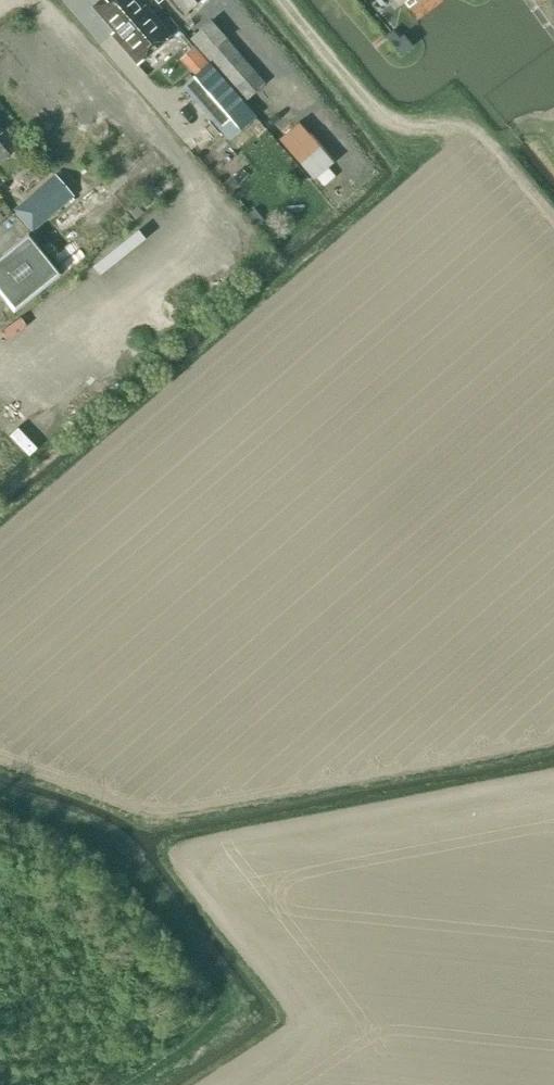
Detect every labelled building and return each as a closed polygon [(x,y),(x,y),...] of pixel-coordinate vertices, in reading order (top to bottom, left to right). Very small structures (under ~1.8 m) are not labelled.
[(137,66),(170,37),(144,6),(141,9),(133,0),(101,0),(92,8),(114,32),(110,35),(137,66)] [(182,17),(202,0),(168,0),(182,17)] [(190,40),(215,68),(244,102),(264,84),(209,22),(190,40)] [(227,138),(253,115),(209,64),(182,88),(227,138)] [(323,188),(337,175),(329,167),(335,162),(292,116),(272,134),(323,188)] [(4,182),(13,175),(1,161),(8,156),(0,147),(0,179),(4,182)] [(72,196),(54,175),(15,209),(32,230),(72,196)] [(8,300),(15,310),(57,276),(27,239),(0,261),(0,307),(8,300)]
